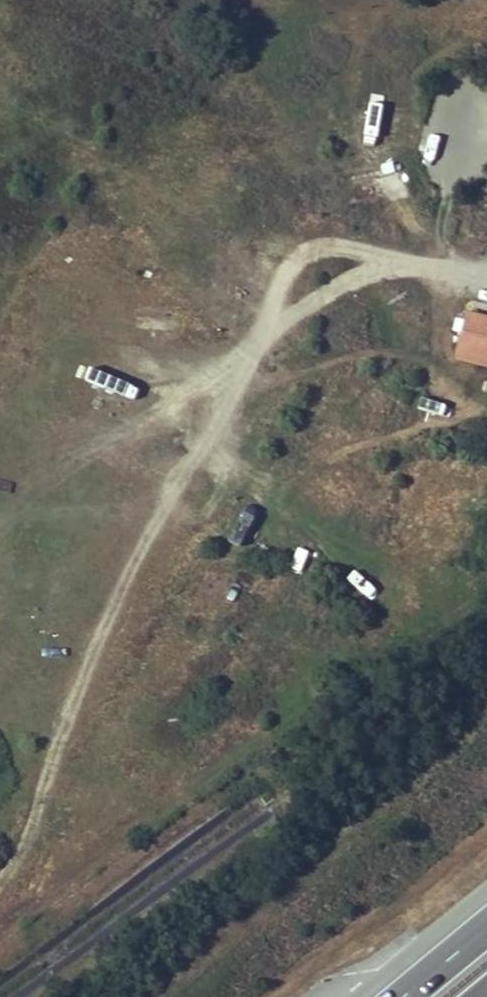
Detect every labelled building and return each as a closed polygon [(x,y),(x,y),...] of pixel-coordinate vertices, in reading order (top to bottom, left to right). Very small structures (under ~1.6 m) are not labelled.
[(460,328),(456,348),(486,355),(486,314),(465,309),(460,328)]
